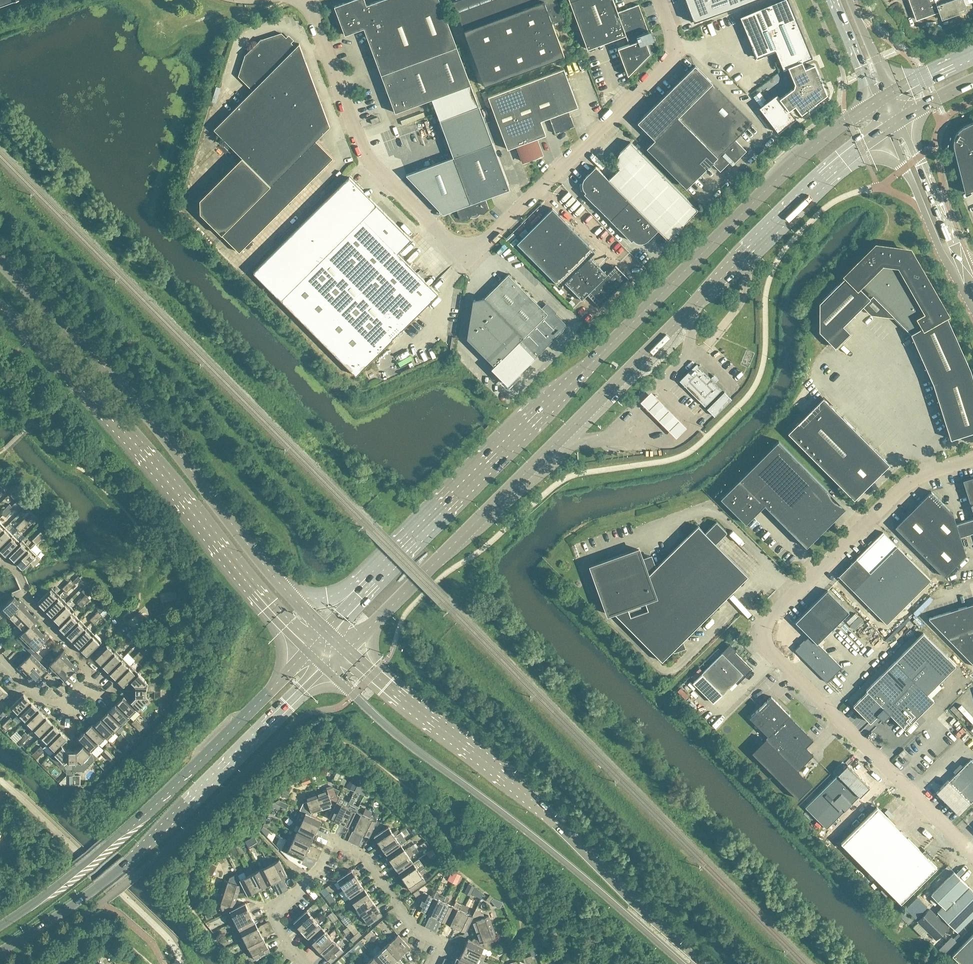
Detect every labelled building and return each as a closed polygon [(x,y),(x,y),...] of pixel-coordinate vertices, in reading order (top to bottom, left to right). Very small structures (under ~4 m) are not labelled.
[(334,6),(345,35),(364,28),(376,60),(451,32),(439,0),(379,0),(367,5),(365,0),(350,0),(334,6)] [(553,23),(564,19),(557,0),(456,0),(453,1),(484,85),(565,55),(553,23)] [(614,0),(570,0),(588,49),(626,34),(629,44),(618,48),(628,75),(650,53),(646,41),(646,40),(648,35),(648,36),(650,35),(639,4),(618,12),(614,0)] [(694,20),(694,21),(750,0),(686,0),(694,20)] [(789,110),(795,105),(800,111),(801,111),(802,112),(805,109),(806,110),(819,101),(818,100),(822,97),(824,88),(822,84),(823,84),(817,69),(816,70),(814,65),(813,66),(812,65),(805,68),(802,61),(812,57),(789,0),(780,0),(759,9),(740,16),(753,47),(754,47),(753,44),(771,37),(784,69),(788,67),(794,81),(797,80),(798,84),(793,83),(794,83),(793,87),(792,86),(792,87),(797,88),(794,91),(792,89),(780,98),(777,94),(760,107),(778,132),(796,118),(789,110)] [(964,0),(910,0),(917,19),(939,11),(942,19),(960,13),(959,10),(967,7),(964,0)] [(451,32),(376,60),(381,74),(395,112),(432,99),(440,120),(479,105),(471,84),(457,46),(451,32)] [(242,157),(200,199),(200,213),(239,252),(333,157),(316,140),(330,126),(306,61),(299,43),(296,47),(281,33),(262,39),(261,38),(244,55),(245,56),(238,76),(245,83),(253,90),(214,129),(242,157)] [(638,122),(655,140),(654,141),(694,181),(712,163),(720,171),(732,160),(734,163),(747,151),(735,139),(752,122),(695,65),(660,100),(638,122)] [(578,107),(566,73),(564,68),(527,82),(541,120),(549,117),(555,133),(575,126),(569,110),(578,107)] [(541,120),(527,82),(488,96),(508,149),(517,145),(523,161),(542,154),(536,138),(546,134),(541,120)] [(439,162),(406,174),(443,213),(456,209),(460,219),(468,220),(470,218),(472,215),(477,213),(481,213),(484,214),(489,208),(485,198),(510,189),(493,142),(479,105),(440,120),(453,157),(439,162)] [(964,126),(962,127),(960,129),(959,130),(958,132),(957,133),(956,135),(955,137),(954,139),(954,141),(954,143),(954,145),(954,147),(965,192),(972,189),(972,122),(964,126)] [(698,209),(631,142),(620,153),(619,154),(618,155),(618,156),(617,158),(617,159),(617,160),(617,162),(618,163),(618,164),(618,165),(619,167),(620,168),(609,179),(595,166),(586,176),(584,178),(583,181),(582,184),(583,188),(584,190),(586,192),(584,193),(631,241),(633,239),(634,240),(636,241),(638,242),(639,242),(641,242),(643,242),(645,242),(645,241),(647,241),(648,239),(658,229),(668,239),(698,209)] [(438,293),(397,252),(411,239),(404,232),(356,184),(349,177),(254,272),(356,375),(438,293)] [(607,274),(589,256),(595,251),(552,208),(517,243),(560,286),(564,281),(582,300),(588,294),(600,307),(628,278),(615,266),(607,274)] [(613,225),(608,229),(621,242),(625,238),(613,225)] [(912,254),(908,251),(905,249),(901,249),(881,246),(873,249),(856,266),(856,270),(849,276),(847,274),(819,302),(819,331),(835,347),(850,332),(843,325),(873,295),(880,302),(884,307),(883,315),(894,316),(905,328),(908,327),(911,332),(911,333),(933,383),(951,439),(972,432),(972,377),(970,369),(946,313),(942,306),(941,307),(945,314),(943,315),(938,306),(939,303),(912,254)] [(508,384),(517,375),(523,369),(567,325),(547,305),(543,309),(508,274),(484,298),(473,300),(467,338),(494,365),(491,368),(508,384)] [(722,389),(697,363),(680,380),(705,406),(722,389)] [(475,375),(493,394),(498,389),(480,370),(475,375)] [(715,416),(731,399),(724,391),(707,408),(708,409),(714,415),(715,416)] [(650,394),(640,404),(676,439),(686,429),(650,394)] [(890,464),(837,411),(823,397),(788,432),(854,499),(890,464)] [(828,490),(779,440),(773,446),(774,447),(723,498),(732,506),(730,508),(746,523),(748,521),(743,516),(760,500),(765,504),(806,547),(833,520),(838,515),(821,498),(828,490)] [(963,480),(972,512),(972,477),(963,480)] [(969,534),(965,521),(957,524),(953,513),(931,491),(895,527),(944,576),(966,554),(961,537),(969,534)] [(10,504),(5,508),(10,512),(14,508),(10,504)] [(5,517),(10,512),(5,508),(1,512),(5,517)] [(24,519),(20,523),(24,527),(29,523),(24,519)] [(690,633),(727,596),(736,588),(748,576),(713,540),(724,529),(717,521),(705,532),(698,525),(655,568),(651,556),(642,559),(639,549),(629,552),(600,562),(600,563),(591,566),(608,614),(614,612),(619,617),(662,661),(674,649),(675,651),(684,647),(683,644),(682,641),(690,633)] [(20,531),(24,527),(20,523),(16,527),(20,531)] [(13,534),(9,530),(11,529),(7,525),(0,532),(0,547),(13,534)] [(41,532),(37,536),(41,540),(45,536),(41,532)] [(931,580),(897,546),(883,532),(839,576),(853,590),(887,624),(931,580)] [(20,542),(20,541),(13,534),(0,547),(0,549),(7,556),(8,554),(20,542)] [(37,544),(41,540),(37,536),(32,540),(37,544)] [(15,561),(29,547),(22,540),(20,541),(20,542),(8,554),(15,561)] [(41,558),(37,555),(29,547),(15,561),(23,568),(30,562),(34,565),(41,558)] [(71,579),(66,584),(71,588),(75,584),(71,579)] [(746,583),(739,594),(744,598),(752,587),(746,583)] [(67,592),(71,588),(66,584),(62,588),(67,592)] [(45,609),(59,595),(52,588),(38,601),(45,609)] [(90,588),(85,594),(86,594),(88,597),(93,591),(90,588)] [(809,636),(795,650),(827,682),(842,667),(818,643),(849,612),(827,590),(795,622),(809,636)] [(86,594),(81,599),(86,603),(90,599),(86,594)] [(53,616),(67,602),(59,595),(45,609),(53,616)] [(10,616),(24,602),(19,598),(18,600),(14,596),(2,609),(10,616)] [(81,607),(86,603),(81,599),(77,603),(81,607)] [(933,618),(947,645),(954,643),(963,659),(970,657),(972,662),(972,604),(964,606),(961,599),(939,604),(942,616),(933,618)] [(103,600),(95,607),(100,613),(108,605),(103,600)] [(17,623),(29,612),(26,608),(28,607),(24,602),(10,616),(17,623)] [(60,624),(72,612),(74,610),(67,602),(53,616),(60,623),(60,624)] [(100,613),(103,615),(103,616),(111,608),(108,605),(100,613)] [(98,611),(94,615),(98,619),(103,615),(98,611)] [(35,621),(39,617),(34,613),(32,615),(29,612),(17,623),(24,631),(34,621),(35,621)] [(80,619),(72,612),(60,624),(60,623),(58,625),(66,633),(80,619)] [(94,624),(98,619),(94,615),(90,619),(94,624)] [(857,631),(865,624),(860,618),(852,625),(857,631)] [(73,640),(87,626),(80,619),(66,633),(73,640)] [(24,646),(40,630),(37,627),(39,625),(35,621),(34,621),(24,631),(20,634),(16,638),(24,646)] [(111,624),(107,628),(111,632),(115,628),(111,624)] [(80,648),(94,634),(87,626),(73,640),(80,648)] [(9,627),(5,631),(9,636),(13,631),(9,627)] [(27,673),(39,661),(43,657),(35,650),(49,636),(45,631),(43,633),(40,630),(24,646),(31,653),(17,667),(22,671),(24,669),(27,673)] [(5,640),(9,636),(5,631),(1,636),(5,640)] [(927,693),(956,665),(923,632),(866,689),(868,691),(853,705),(870,722),(879,714),(884,719),(890,714),(905,729),(934,700),(927,693)] [(88,655),(102,641),(94,634),(80,648),(88,655)] [(127,634),(123,639),(127,643),(131,639),(127,634)] [(48,643),(52,647),(57,643),(52,639),(48,643)] [(123,647),(127,643),(123,639),(119,643),(123,647)] [(102,664),(116,650),(108,642),(94,656),(102,664)] [(61,647),(57,643),(52,647),(56,652),(61,647)] [(737,684),(752,669),(735,651),(736,650),(730,644),(721,652),(722,653),(701,674),(694,681),(715,702),(735,682),(737,684)] [(17,649),(12,653),(17,657),(21,653),(17,649)] [(142,649),(137,653),(142,658),(146,653),(142,649)] [(57,672),(69,660),(66,657),(68,655),(64,650),(50,664),(57,672)] [(109,671),(123,657),(116,650),(102,664),(109,671)] [(12,662),(17,657),(12,653),(8,657),(12,662)] [(137,662),(142,658),(137,653),(133,657),(137,662)] [(116,678),(130,665),(123,657),(109,671),(116,678)] [(65,679),(77,667),(79,665),(74,661),(72,663),(69,660),(57,672),(65,679)] [(33,682),(46,668),(39,661),(27,673),(30,676),(28,678),(33,682)] [(130,680),(138,672),(130,665),(116,678),(124,686),(130,680)] [(44,676),(48,681),(52,676),(48,672),(44,676)] [(161,691),(161,685),(157,685),(157,682),(147,682),(138,672),(130,680),(136,685),(136,691),(146,691),(155,691),(161,691)] [(57,681),(52,676),(48,681),(52,685),(57,681)] [(685,683),(679,689),(685,695),(691,689),(685,683)] [(149,699),(147,696),(146,691),(136,691),(136,696),(130,702),(138,710),(149,699)] [(17,715),(31,701),(23,694),(9,707),(17,715)] [(138,710),(130,702),(124,696),(116,703),(130,717),(138,710)] [(813,754),(806,748),(813,740),(806,733),(789,716),(790,715),(771,696),(750,717),(768,735),(766,738),(751,752),(797,798),(811,784),(811,783),(798,770),(806,762),(814,755),(813,754)] [(24,722),(38,708),(31,701),(17,715),(24,722)] [(130,717),(116,703),(109,710),(123,724),(130,717)] [(32,730),(46,716),(38,708),(24,722),(32,730)] [(123,724),(109,710),(102,718),(115,732),(123,724)] [(39,737),(53,723),(46,716),(32,730),(39,737)] [(11,717),(6,721),(11,726),(15,721),(11,717)] [(115,732),(102,718),(94,725),(106,737),(106,738),(108,739),(115,732)] [(132,723),(136,727),(140,723),(136,719),(132,723)] [(6,730),(11,726),(6,721),(2,726),(6,730)] [(46,744),(60,731),(53,723),(39,737),(46,744)] [(106,737),(94,725),(93,723),(85,731),(99,745),(106,738),(106,737)] [(144,727),(140,723),(136,727),(140,731),(144,727)] [(54,752),(61,744),(62,744),(68,738),(60,731),(46,744),(54,752)] [(99,745),(85,731),(77,738),(84,744),(92,752),(99,745)] [(25,732),(21,736),(25,740),(30,736),(25,732)] [(117,737),(121,742),(125,737),(121,733),(117,737)] [(21,745),(25,740),(21,736),(17,740),(21,745)] [(130,742),(125,737),(121,742),(125,746),(130,742)] [(917,737),(904,748),(908,753),(920,742),(917,737)] [(65,763),(67,761),(73,761),(73,750),(67,750),(62,744),(61,744),(54,752),(49,756),(60,768),(65,763)] [(80,763),(92,752),(84,744),(78,750),(73,750),(73,761),(78,761),(80,763)] [(41,746),(36,750),(41,754),(45,750),(41,746)] [(102,752),(106,756),(111,752),(106,748),(102,752)] [(902,757),(907,752),(904,749),(898,754),(902,757)] [(37,759),(41,754),(36,750),(32,754),(37,759)] [(115,756),(111,752),(106,756),(111,761),(115,756)] [(808,772),(818,763),(814,758),(804,768),(808,772)] [(972,800),(972,761),(971,759),(949,780),(948,780),(936,792),(941,796),(959,814),(972,800)] [(827,828),(860,795),(868,787),(847,765),(805,807),(827,828)] [(351,777),(346,787),(354,791),(359,781),(351,777)] [(337,801),(339,797),(340,795),(337,794),(339,789),(333,787),(317,792),(322,809),(327,807),(330,815),(334,806),(335,806),(337,801)] [(322,809),(317,792),(306,796),(307,800),(303,802),(300,809),(301,810),(311,815),(311,814),(311,813),(322,809)] [(339,821),(349,801),(339,797),(337,801),(335,806),(334,806),(330,815),(329,817),(339,821)] [(349,826),(357,810),(350,808),(353,803),(349,801),(339,821),(349,826)] [(937,867),(877,806),(841,842),(901,903),(937,867)] [(359,831),(369,810),(365,809),(363,813),(357,810),(349,826),(359,831)] [(317,829),(322,819),(311,814),(311,815),(301,810),(296,820),(317,829)] [(375,824),(377,820),(370,817),(372,812),(369,810),(359,831),(369,836),(375,824)] [(312,839),(317,829),(296,820),(294,823),(299,825),(296,832),(312,839)] [(381,845),(399,832),(397,829),(393,832),(389,826),(374,836),(381,845)] [(312,839),(296,832),(293,838),(289,836),(287,839),(307,849),(312,839)] [(381,845),(387,854),(401,844),(397,838),(402,835),(399,832),(381,845)] [(302,859),(307,849),(287,839),(285,843),(290,845),(287,852),(302,859)] [(401,844),(387,854),(393,863),(400,858),(411,850),(409,847),(405,850),(401,844)] [(235,846),(230,849),(232,855),(238,852),(235,846)] [(400,858),(393,863),(399,872),(413,862),(409,856),(414,853),(411,850),(400,858)] [(425,855),(428,859),(435,856),(433,851),(425,855)] [(287,874),(279,859),(273,862),(270,858),(267,859),(270,866),(277,880),(287,874)] [(419,858),(413,862),(399,872),(405,881),(424,868),(425,867),(419,858)] [(277,880),(270,866),(267,859),(263,861),(266,866),(260,869),(267,884),(277,880)] [(267,884),(260,869),(253,872),(251,867),(247,869),(258,889),(267,884)] [(412,890),(426,880),(422,874),(426,871),(424,868),(405,881),(412,890)] [(258,889),(247,869),(244,871),(246,876),(240,879),(243,884),(242,884),(248,895),(258,889)] [(344,889),(358,879),(352,869),(337,879),(344,889)] [(447,880),(452,882),(457,873),(452,870),(447,880)] [(966,883),(954,871),(931,894),(934,896),(938,901),(943,906),(938,912),(940,914),(937,917),(929,909),(918,920),(936,939),(950,925),(953,927),(957,932),(972,916),(972,890),(966,883)] [(241,885),(242,884),(243,884),(240,879),(237,873),(230,877),(228,881),(224,879),(221,890),(237,895),(241,885)] [(461,875),(457,873),(452,882),(456,884),(461,875)] [(350,897),(364,888),(358,879),(344,889),(350,897)] [(331,894),(341,888),(337,881),(327,887),(331,894)] [(465,891),(471,893),(474,886),(469,883),(465,891)] [(356,906),(370,897),(364,888),(350,897),(356,906)] [(234,906),(237,895),(221,890),(217,901),(222,902),(220,906),(224,914),(230,911),(235,908),(234,908),(234,906)] [(426,912),(434,896),(423,891),(416,907),(426,912)] [(436,917),(446,896),(436,891),(434,896),(426,912),(436,917)] [(916,895),(905,907),(915,917),(927,905),(916,895)] [(446,921),(453,906),(447,903),(449,898),(446,896),(436,917),(446,921)] [(934,896),(930,900),(934,904),(938,901),(934,896)] [(362,915),(376,905),(370,897),(356,906),(362,915)] [(250,912),(245,902),(234,908),(235,908),(230,911),(233,917),(228,919),(230,923),(250,912)] [(456,926),(465,905),(462,904),(459,909),(453,906),(446,921),(456,926)] [(369,925),(383,915),(376,905),(362,915),(369,925)] [(470,920),(473,915),(467,912),(469,907),(465,905),(456,926),(466,931),(471,920),(470,920)] [(418,921),(421,912),(414,909),(410,918),(418,921)] [(493,926),(489,915),(485,916),(483,913),(476,909),(473,915),(470,920),(471,920),(472,921),(476,931),(493,926)] [(301,930),(314,918),(307,910),(294,921),(301,930)] [(907,911),(901,917),(908,924),(914,918),(907,911)] [(240,930),(255,922),(250,912),(230,923),(232,926),(237,924),(240,930)] [(309,938),(321,926),(314,918),(301,930),(309,938)] [(260,932),(255,922),(240,930),(243,936),(238,938),(240,942),(260,932)] [(316,946),(329,934),(321,926),(309,938),(316,946)] [(493,941),(492,938),(496,936),(493,926),(476,931),(478,936),(473,938),(472,940),(479,944),(484,946),(490,949),(493,941)] [(250,949),(265,941),(260,932),(240,942),(242,945),(247,943),(250,949)] [(323,954),(336,942),(329,934),(316,946),(323,954)] [(410,947),(398,934),(393,939),(390,935),(387,938),(390,942),(402,955),(410,947)] [(952,955),(961,963),(972,963),(972,934),(952,955)] [(338,940),(341,946),(348,943),(345,936),(338,940)] [(951,936),(937,950),(943,956),(958,942),(951,936)] [(481,953),(484,946),(479,944),(472,940),(469,938),(464,949),(484,958),(486,955),(481,953)] [(364,944),(360,940),(352,948),(355,952),(364,944)] [(270,951),(265,941),(250,949),(255,959),(270,951)] [(331,962),(344,951),(336,942),(323,954),(331,962)] [(402,955),(390,942),(382,949),(394,962),(402,955)] [(352,955),(355,952),(352,948),(344,955),(349,960),(352,957),(352,955)] [(382,949),(374,956),(381,963),(391,963),(394,962),(382,949)] [(464,949),(459,958),(471,963),(475,963),(477,960),(482,962),(484,958),(464,949)]
